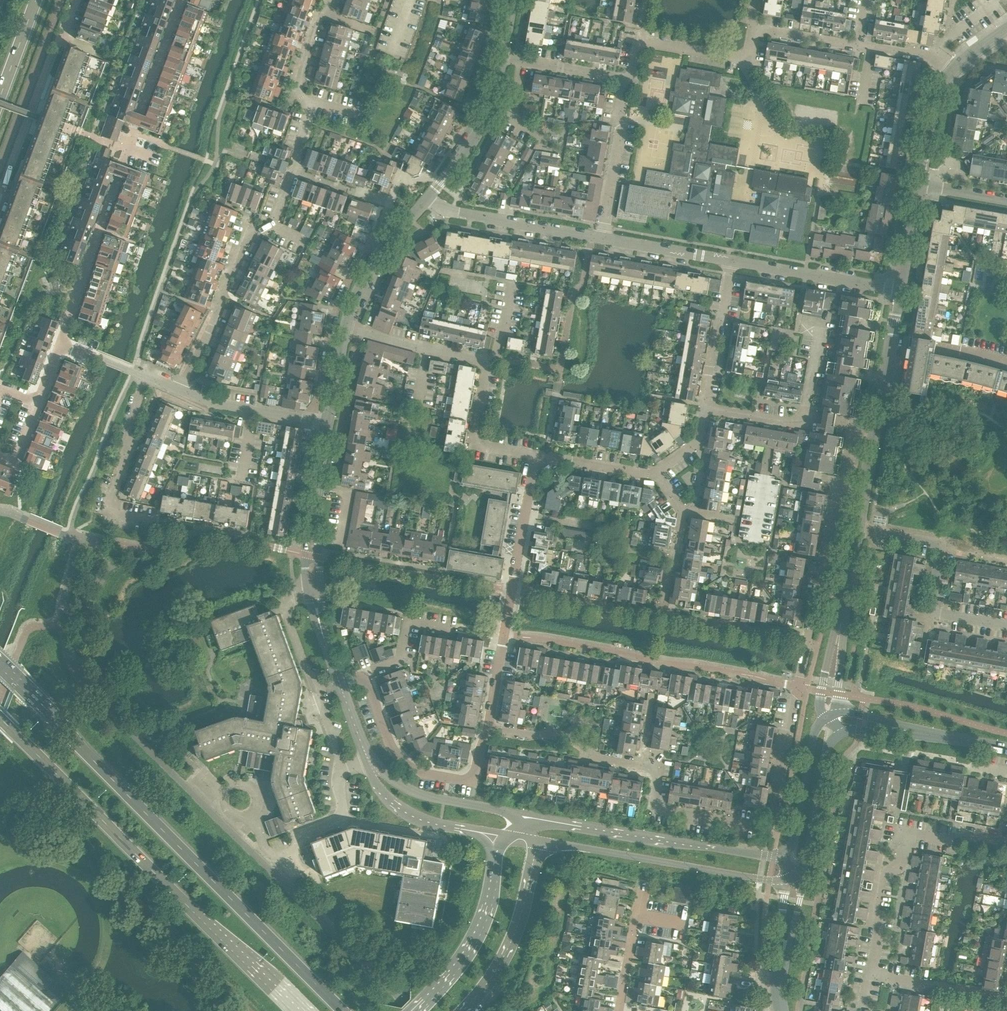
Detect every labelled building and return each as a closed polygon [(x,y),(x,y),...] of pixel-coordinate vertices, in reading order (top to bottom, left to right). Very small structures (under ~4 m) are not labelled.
[(111,5),(96,0),(89,0),(88,4),(85,3),(84,7),(107,15),(111,5)] [(173,1),(170,0),(150,0),(148,4),(150,5),(150,6),(152,7),(153,6),(159,8),(155,18),(166,22),(173,1)] [(212,0),(188,0),(187,2),(208,10),(212,0)] [(317,2),(311,0),(289,0),(288,3),(309,11),(311,5),(316,7),(317,2)] [(371,2),(366,0),(366,1),(363,0),(348,0),(346,5),(367,12),(371,2)] [(428,1),(425,0),(393,0),(383,29),(376,49),(381,51),(380,54),(401,61),(402,59),(407,60),(428,1)] [(487,13),(488,8),(490,8),(491,4),(471,0),(470,6),(464,5),(463,9),(487,13)] [(635,2),(624,0),(616,0),(615,8),(612,7),(612,9),(637,13),(638,8),(634,8),(635,2)] [(783,0),(766,0),(766,1),(763,1),(762,7),(765,7),(763,15),(780,18),(783,0)] [(801,0),(792,0),(791,8),(800,10),(801,0)] [(811,26),(814,9),(807,8),(808,1),(804,0),(800,24),(811,26)] [(944,22),(945,14),(946,10),(943,10),(944,3),(928,0),(922,32),(934,35),(939,35),(940,28),(942,28),(943,25),(944,25),(945,22),(944,22)] [(549,11),(550,3),(533,1),(532,11),(555,15),(555,12),(549,11)] [(307,17),(309,11),(288,3),(284,14),(310,23),(312,18),(307,17)] [(822,27),(826,3),(823,3),(822,10),(814,9),(811,26),(822,27)] [(832,31),(836,13),(828,11),(830,4),(826,3),(822,27),(825,28),(825,30),(832,31)] [(203,23),(207,13),(186,5),(182,16),(203,23)] [(364,22),(367,12),(346,5),(344,10),(342,9),(340,14),(364,22)] [(103,26),(107,15),(84,7),(82,11),(85,12),(83,18),(103,26)] [(850,32),(852,20),(846,19),(848,8),(844,7),(843,14),(836,13),(832,31),(840,32),(840,31),(850,32)] [(486,19),(487,13),(463,9),(462,13),(469,14),(467,21),(488,25),(489,19),(486,19)] [(636,18),(637,13),(612,9),(611,10),(614,11),(612,20),(631,24),(633,18),(636,18)] [(546,25),(548,17),(554,18),(555,15),(532,11),(531,14),(529,14),(528,22),(546,25)] [(884,40),(887,22),(880,20),(881,14),(877,13),(875,25),(869,23),(867,35),(876,37),(876,39),(884,40)] [(166,22),(155,18),(145,14),(141,24),(143,25),(143,26),(145,27),(145,26),(151,28),(147,38),(158,42),(166,22)] [(310,23),(284,14),(281,24),(302,31),(304,26),(308,27),(310,23)] [(199,34),(203,23),(182,16),(178,26),(199,34)] [(895,40),(899,16),(896,16),(894,23),(887,22),(884,40),(891,42),(892,40),(895,40)] [(906,42),(908,29),(909,26),(901,24),(902,17),(899,16),(895,40),(906,42)] [(99,36),(103,26),(83,18),(80,24),(78,23),(76,27),(99,36)] [(545,32),(546,25),(528,22),(527,29),(528,30),(528,33),(551,37),(551,33),(545,32)] [(300,37),(302,31),(281,24),(277,34),(294,40),(294,41),(298,42),(303,44),(304,39),(300,37)] [(350,40),(353,30),(332,24),(330,29),(321,27),(320,32),(350,40)] [(195,44),(199,34),(178,26),(175,36),(195,44)] [(487,34),(465,26),(463,30),(469,32),(467,38),(486,46),(488,41),(485,40),(487,34)] [(96,46),(99,36),(76,27),(75,31),(77,32),(75,39),(96,46)] [(932,47),(934,35),(922,32),(908,29),(906,42),(922,45),(932,47)] [(292,46),(294,41),(294,40),(277,34),(273,32),(269,43),(295,52),(296,47),(292,46)] [(347,50),(350,40),(320,32),(319,36),(327,39),(326,44),(347,50)] [(550,40),(551,37),(528,33),(526,43),(543,46),(544,39),(550,40)] [(151,62),(158,42),(147,38),(137,34),(133,45),(135,46),(137,47),(138,46),(143,48),(140,58),(151,62)] [(575,59),(579,36),(576,35),(575,42),(567,40),(564,57),(575,59)] [(192,54),(195,44),(175,36),(171,46),(192,54)] [(586,61),(589,44),(581,43),(583,36),(579,36),(575,59),(586,61)] [(486,46),(467,38),(465,44),(459,41),(457,45),(479,54),(481,49),(484,50),(486,46)] [(596,62),(600,39),(597,38),(596,45),(589,44),(586,61),(596,62)] [(607,64),(610,48),(603,46),(604,39),(600,39),(596,62),(607,64)] [(776,62),(779,43),(772,42),(771,44),(768,43),(764,66),(768,66),(769,60),(776,62)] [(295,52),(269,43),(265,53),(286,61),(288,55),(293,56),(295,52)] [(618,66),(622,43),(618,43),(617,49),(610,48),(607,64),(618,66)] [(786,70),(790,47),(787,47),(787,45),(779,43),(776,62),(784,63),(782,70),(786,70)] [(344,60),(347,50),(326,44),(324,49),(316,47),(314,51),(344,60)] [(477,59),(479,54),(457,45),(455,49),(461,51),(459,57),(478,65),(480,60),(477,59)] [(188,64),(192,54),(171,46),(167,56),(188,64)] [(797,66),(800,49),(790,47),(786,70),(789,71),(790,64),(797,66)] [(80,139),(61,132),(64,123),(83,130),(108,63),(73,50),(68,48),(54,87),(54,88),(53,89),(51,94),(51,95),(51,96),(50,97),(50,98),(47,107),(46,107),(46,108),(46,109),(46,110),(45,110),(45,111),(44,115),(42,119),(0,233),(0,355),(80,139)] [(807,74),(811,51),(800,49),(797,66),(805,67),(804,73),(807,74)] [(342,70),(344,60),(314,51),(313,56),(322,58),(320,63),(342,70)] [(819,69),(822,53),(811,51),(807,74),(810,74),(811,68),(819,69)] [(284,66),(286,61),(265,53),(262,63),(287,72),(289,68),(284,66)] [(828,78),(832,55),(822,53),(819,69),(826,71),(825,77),(828,78)] [(840,73),(843,55),(836,53),(835,55),(832,55),(828,78),(831,78),(833,72),(840,73)] [(151,62),(140,58),(130,54),(126,65),(128,66),(128,67),(130,67),(136,69),(132,78),(143,82),(151,62)] [(858,71),(860,59),(851,58),(851,56),(843,55),(840,73),(847,74),(846,80),(850,81),(852,70),(858,71)] [(890,70),(892,62),(898,63),(898,59),(876,55),(874,67),(890,70)] [(184,74),(188,64),(167,56),(163,67),(184,74)] [(477,69),(478,65),(459,57),(457,63),(451,60),(450,64),(472,73),(474,68),(477,69)] [(919,74),(921,63),(898,59),(898,63),(904,64),(902,71),(919,74)] [(287,72),(262,63),(258,74),(279,81),(281,75),(286,77),(287,72)] [(339,79),(342,70),(320,63),(319,69),(310,66),(309,71),(339,79)] [(470,78),(472,73),(450,64),(448,68),(454,70),(452,76),(471,84),(473,79),(470,78)] [(180,85),(184,74),(163,67),(159,77),(180,85)] [(617,214),(616,218),(618,218),(646,223),(647,215),(668,218),(669,213),(676,214),(675,219),(703,224),(702,231),(726,235),(725,238),(733,239),(735,230),(750,232),(749,242),(778,247),(779,239),(781,230),(790,232),(788,239),(802,241),(803,237),(804,237),(804,236),(803,236),(808,208),(807,208),(807,202),(810,203),(813,188),(807,187),(808,179),(779,173),(779,174),(770,173),(771,172),(770,172),(755,169),(751,187),(754,187),(753,191),(762,193),(760,207),(730,201),(735,174),(736,174),(736,173),(725,171),(726,165),(736,167),(739,150),(708,144),(711,126),(721,127),(726,99),(709,96),(711,87),(718,88),(720,74),(716,74),(716,72),(715,72),(715,74),(687,69),(687,70),(682,69),(680,78),(677,78),(675,88),(676,88),(676,92),(671,91),(669,101),(674,102),(672,114),(690,117),(689,127),(688,133),(686,133),(684,145),(679,144),(674,143),(672,150),(675,151),(671,174),(647,170),(650,171),(649,175),(646,175),(644,189),(630,186),(631,185),(630,185),(630,186),(622,185),(617,214)] [(336,90),(339,79),(309,71),(307,75),(316,78),(314,83),(336,90)] [(917,85),(919,74),(902,71),(901,79),(894,77),(893,81),(917,85)] [(544,99),(548,77),(541,76),(541,73),(536,72),(534,80),(528,79),(526,92),(540,94),(539,98),(544,99)] [(1004,73),(996,72),(995,76),(993,92),(1006,95),(1006,74),(1004,73)] [(277,87),(279,81),(258,74),(254,84),(280,93),(282,88),(277,87)] [(143,82),(132,78),(122,75),(118,85),(120,86),(120,87),(122,88),(123,87),(129,89),(125,99),(136,103),(143,82)] [(427,77),(425,77),(421,75),(418,85),(424,87),(427,77)] [(558,97),(562,76),(556,75),(556,79),(548,77),(544,99),(550,100),(551,96),(558,97)] [(993,92),(995,76),(991,75),(986,79),(985,78),(983,77),(981,79),(980,81),(981,82),(975,86),(975,90),(991,93),(993,92)] [(469,88),(471,84),(452,76),(450,82),(444,79),(442,83),(464,92),(466,87),(469,88)] [(569,109),(574,82),(567,81),(567,77),(562,76),(558,97),(566,99),(564,108),(569,109)] [(176,95),(180,85),(159,77),(156,87),(176,95)] [(584,102),(588,81),(582,80),(582,83),(574,82),(569,109),(575,110),(577,101),(579,101),(584,102)] [(599,95),(600,87),(593,85),(593,82),(588,81),(584,102),(592,103),(591,107),(603,109),(605,96),(599,95)] [(917,96),(918,88),(917,88),(917,85),(893,81),(893,84),(900,85),(899,93),(917,96)] [(462,97),(464,92),(442,83),(441,87),(447,89),(444,96),(463,103),(465,98),(462,97)] [(279,97),(280,93),(254,84),(251,94),(255,96),(262,99),(272,102),(274,96),(279,97)] [(173,105),(176,95),(156,87),(152,97),(173,105)] [(986,121),(990,103),(991,93),(975,90),(971,89),(966,117),(977,119),(986,121)] [(916,104),(917,96),(899,93),(897,100),(890,99),(889,102),(913,106),(914,103),(916,104)] [(136,103),(125,99),(115,95),(111,105),(113,106),(113,107),(115,108),(115,107),(121,109),(117,119),(124,121),(124,122),(128,123),(132,112),(136,103)] [(169,115),(173,105),(152,97),(148,107),(169,115)] [(461,112),(443,102),(435,98),(436,99),(433,109),(454,120),(456,115),(459,116),(461,112)] [(911,117),(913,106),(889,102),(889,105),(896,106),(895,114),(911,117)] [(251,107),(258,110),(253,123),(264,126),(270,107),(266,105),(265,108),(259,106),(253,104),(251,107)] [(535,113),(536,107),(523,104),(522,111),(535,113)] [(165,125),(169,115),(148,107),(145,117),(144,117),(165,125)] [(273,129),(279,113),(274,111),(275,108),(270,107),(264,126),(273,129)] [(1000,108),(999,107),(997,107),(996,110),(1003,119),(1006,120),(1006,117),(1000,108)] [(454,120),(433,109),(428,118),(433,121),(451,130),(454,126),(451,125),(454,120)] [(534,120),(535,113),(522,111),(521,117),(534,120)] [(161,136),(165,125),(144,117),(145,117),(140,116),(132,112),(128,123),(141,128),(140,128),(161,136)] [(283,133),(290,114),(285,112),(284,115),(279,113),(273,129),(283,133)] [(909,127),(911,117),(895,114),(893,121),(887,120),(886,123),(909,127)] [(116,142),(124,122),(124,121),(117,119),(107,115),(100,136),(110,140),(116,142)] [(975,129),(977,119),(966,117),(954,115),(954,119),(956,119),(955,126),(975,129)] [(451,130),(433,121),(431,126),(425,123),(423,126),(444,138),(447,133),(449,134),(451,130)] [(610,137),(612,127),(594,123),(593,129),(591,135),(584,134),(584,139),(607,143),(608,137),(610,137)] [(908,138),(909,127),(886,123),(886,127),(892,128),(891,135),(908,138)] [(444,138),(423,126),(421,130),(427,133),(424,138),(442,148),(444,144),(441,143),(444,138)] [(973,141),(975,129),(955,126),(954,134),(951,133),(951,137),(973,141)] [(516,147),(518,142),(499,132),(496,139),(493,137),(490,142),(509,152),(512,146),(516,147)] [(906,149),(908,138),(891,135),(890,143),(882,141),(882,145),(906,149)] [(971,153),(973,141),(951,137),(950,141),(952,142),(951,149),(958,151),(958,153),(962,158),(963,159),(968,155),(969,152),(971,153)] [(442,148),(424,138),(421,144),(415,141),(413,144),(434,156),(437,151),(440,152),(442,148)] [(606,150),(607,143),(584,139),(583,144),(590,145),(589,151),(607,154),(608,150),(606,150)] [(505,159),(509,152),(490,142),(487,147),(490,149),(487,156),(511,168),(514,163),(505,159)] [(287,169),(291,158),(291,157),(290,157),(292,149),(279,144),(278,148),(272,146),(266,162),(261,176),(267,178),(266,182),(279,187),(282,179),(283,180),(287,169)] [(434,156),(413,144),(411,148),(417,151),(414,156),(432,166),(434,162),(432,161),(434,156)] [(906,160),(907,152),(905,152),(906,149),(882,145),(881,148),(889,149),(887,157),(906,160)] [(108,184),(112,175),(116,164),(106,160),(109,150),(99,146),(91,167),(93,167),(93,168),(95,169),(95,168),(101,170),(98,180),(108,184)] [(432,166),(414,156),(397,147),(392,156),(404,162),(401,170),(414,177),(419,175),(423,167),(430,171),(432,166)] [(527,162),(533,150),(527,147),(521,159),(527,162)] [(312,173),(319,153),(309,150),(303,166),(309,168),(308,171),(312,173)] [(606,159),(607,154),(589,151),(588,157),(581,155),(580,160),(603,165),(604,158),(606,159)] [(323,173),(330,152),(329,156),(319,153),(312,173),(317,174),(318,171),(323,173)] [(332,179),(338,160),(333,158),(334,154),(330,152),(323,173),(328,175),(327,178),(332,179)] [(562,157),(541,154),(539,167),(561,170),(562,157)] [(980,180),(984,157),(973,155),(972,158),(970,157),(965,161),(964,162),(968,168),(971,168),(969,176),(977,177),(976,179),(980,180)] [(342,180),(350,157),(346,156),(344,162),(338,160),(332,179),(336,181),(337,178),(342,180)] [(511,168),(487,156),(483,162),(480,161),(478,166),(497,176),(500,169),(508,173),(511,168)] [(366,179),(355,175),(358,167),(352,164),(354,158),(350,157),(342,180),(347,181),(346,184),(355,187),(356,184),(364,187),(366,179)] [(904,168),(906,160),(887,157),(886,164),(879,163),(879,166),(902,171),(903,167),(904,168)] [(993,180),(996,159),(984,157),(980,180),(984,181),(985,178),(993,180)] [(1003,184),(1006,161),(996,159),(993,180),(999,181),(999,183),(1003,184)] [(389,183),(393,172),(395,173),(399,163),(391,161),(391,162),(385,160),(384,164),(373,160),(373,161),(375,162),(373,169),(370,169),(369,172),(371,173),(369,180),(366,179),(364,187),(372,190),(374,183),(382,186),(380,191),(388,194),(392,184),(389,183)] [(602,171),(603,165),(580,160),(579,165),(586,167),(585,173),(603,176),(604,171),(602,171)] [(145,187),(149,176),(128,168),(128,169),(122,166),(116,164),(113,172),(112,175),(119,177),(124,179),(145,187)] [(493,182),(497,176),(478,166),(475,170),(478,172),(474,179),(489,187),(493,189),(496,184),(493,182)] [(881,253),(883,238),(881,238),(882,235),(886,235),(888,222),(890,222),(893,208),(891,207),(891,204),(895,205),(898,191),(900,191),(902,177),(882,173),(880,187),(878,186),(875,201),(877,201),(877,205),(873,204),(870,218),(868,217),(866,232),(868,232),(867,235),(859,234),(858,242),(854,241),(855,237),(841,235),(840,237),(827,234),(826,238),(823,238),(823,236),(814,234),(811,257),(819,258),(820,250),(824,251),(823,257),(837,259),(838,257),(851,260),(852,256),(855,256),(855,258),(869,261),(871,253),(873,251),(881,253)] [(101,204),(108,185),(108,184),(98,180),(87,176),(84,187),(86,188),(85,189),(87,189),(88,188),(94,191),(90,200),(101,204)] [(602,185),(603,179),(591,177),(590,183),(602,185)] [(141,197),(145,187),(124,179),(121,189),(141,197)] [(303,200),(309,181),(305,179),(304,182),(298,180),(292,197),(303,200)] [(484,197),(489,187),(474,179),(469,189),(481,195),(478,201),(484,202),(486,198),(484,197)] [(312,204),(318,187),(313,185),(314,183),(309,181),(303,200),(312,204)] [(236,206),(242,187),(232,183),(229,192),(223,189),(220,197),(227,200),(232,202),(231,205),(236,206)] [(601,191),(602,185),(590,183),(589,189),(601,191)] [(530,208),(534,185),(529,184),(528,191),(522,190),(521,199),(512,197),(510,207),(524,209),(524,207),(530,208)] [(541,212),(545,187),(534,185),(530,208),(537,209),(536,211),(541,212)] [(322,207),(329,188),(324,186),(323,189),(318,187),(312,204),(322,207)] [(246,207),(252,190),(242,187),(236,206),(240,208),(241,205),(246,207)] [(552,212),(556,189),(545,187),(541,212),(545,213),(545,211),(552,212)] [(329,217),(337,194),(332,192),(333,189),(329,188),(322,207),(328,209),(326,215),(329,217)] [(137,207),(141,197),(121,189),(117,199),(137,207)] [(562,216),(565,197),(560,196),(561,189),(556,189),(552,212),(558,213),(557,215),(562,216)] [(600,197),(601,191),(589,189),(588,195),(600,197)] [(255,213),(262,194),(252,190),(246,207),(251,208),(250,211),(255,213)] [(573,216),(577,192),(572,191),(571,198),(565,197),(562,216),(566,217),(567,215),(573,216)] [(584,214),(585,207),(587,201),(581,200),(582,193),(577,192),(573,216),(579,217),(579,219),(583,220),(584,214)] [(342,214),(348,195),(343,193),(342,196),(337,194),(329,217),(333,218),(335,212),(342,214)] [(598,203),(600,197),(588,195),(587,201),(598,203)] [(93,224),(97,214),(101,204),(90,200),(80,197),(76,207),(78,208),(78,209),(80,210),(80,209),(86,211),(83,221),(93,224)] [(134,217),(137,207),(117,199),(113,209),(134,217)] [(357,218),(363,203),(352,199),(348,212),(345,210),(343,217),(348,219),(347,221),(355,224),(357,218)] [(597,209),(598,203),(587,201),(585,207),(597,209)] [(237,217),(238,212),(213,203),(209,214),(230,221),(232,216),(237,217)] [(369,219),(373,206),(363,203),(357,218),(368,222),(367,224),(372,226),(374,220),(369,219)] [(963,225),(966,208),(954,206),(953,212),(952,212),(953,212),(951,224),(950,231),(953,232),(954,227),(963,229),(963,225)] [(596,216),(597,209),(585,207),(584,214),(596,216)] [(963,225),(974,227),(977,210),(966,208),(963,225)] [(130,227),(134,217),(113,209),(109,220),(130,227)] [(984,229),(987,212),(977,210),(974,227),(972,237),(976,238),(978,228),(984,229)] [(951,212),(944,211),(943,217),(942,221),(948,222),(946,234),(949,234),(949,233),(950,231),(951,224),(953,212),(951,212)] [(993,241),(998,213),(987,212),(984,229),(991,230),(989,240),(993,241)] [(1006,225),(1006,215),(998,213),(993,241),(998,241),(999,232),(1006,233),(1006,225)] [(228,227),(230,221),(209,214),(205,224),(231,233),(233,229),(228,227)] [(595,222),(596,216),(584,214),(583,220),(595,222)] [(86,245),(90,234),(90,233),(93,224),(83,221),(72,217),(70,225),(69,227),(71,228),(70,229),(72,230),(73,229),(79,231),(75,241),(86,245)] [(296,227),(299,222),(292,218),(289,224),(296,227)] [(126,238),(130,227),(109,220),(105,230),(126,238)] [(946,234),(948,222),(942,221),(934,220),(932,231),(946,234)] [(229,238),(231,233),(205,224),(202,234),(223,242),(225,236),(229,238)] [(349,243),(346,242),(349,237),(352,239),(352,238),(336,230),(330,241),(335,244),(332,249),(351,258),(356,248),(349,245),(349,243)] [(477,255),(480,238),(473,237),(474,234),(470,234),(469,234),(469,236),(461,235),(462,232),(461,232),(456,231),(455,234),(448,232),(446,245),(445,249),(477,255)] [(947,246),(949,235),(953,236),(953,235),(949,235),(949,234),(946,234),(932,231),(930,243),(947,246)] [(221,248),(223,242),(202,234),(198,245),(224,254),(225,249),(221,248)] [(125,254),(129,243),(104,235),(100,246),(125,254)] [(440,247),(434,235),(424,241),(432,255),(439,251),(441,253),(444,254),(445,249),(446,245),(443,245),(440,247)] [(78,265),(82,255),(86,245),(75,241),(65,237),(61,248),(63,248),(63,249),(65,250),(65,249),(71,251),(67,262),(78,265)] [(508,260),(511,243),(505,242),(505,240),(501,239),(501,242),(493,240),(494,238),(488,237),(487,239),(480,238),(477,255),(508,260)] [(519,265),(524,240),(519,239),(518,245),(511,243),(508,260),(518,262),(517,265),(519,265)] [(530,264),(533,247),(528,246),(529,240),(524,240),(519,265),(521,265),(521,262),(530,264)] [(283,251),(264,241),(261,246),(253,242),(251,246),(278,260),(283,251)] [(432,255),(424,241),(414,246),(420,258),(417,260),(416,261),(418,262),(424,265),(426,262),(424,259),(432,255)] [(541,269),(545,243),(540,242),(539,248),(533,247),(530,264),(539,266),(539,269),(541,269)] [(552,268),(555,251),(549,250),(550,244),(545,243),(541,269),(542,269),(543,266),(552,268)] [(956,252),(957,247),(947,246),(930,243),(928,253),(946,256),(948,257),(949,251),(956,252)] [(222,258),(224,254),(198,245),(194,256),(199,257),(216,262),(218,257),(222,258)] [(118,263),(122,253),(125,254),(100,246),(97,256),(118,263)] [(278,260),(251,246),(248,251),(256,255),(254,259),(274,269),(278,260)] [(562,273),(566,247),(561,246),(560,252),(555,251),(552,268),(561,269),(560,272),(562,273)] [(573,272),(576,255),(570,254),(571,248),(566,247),(562,273),(564,273),(564,270),(573,272)] [(347,268),(351,258),(332,249),(330,254),(325,251),(320,262),(336,270),(333,268),(335,264),(338,265),(339,264),(347,268)] [(600,279),(604,254),(599,253),(598,256),(592,255),(589,274),(598,276),(598,279),(600,279)] [(946,256),(928,253),(926,264),(953,269),(954,264),(944,263),(946,256)] [(611,278),(614,259),(608,258),(609,255),(604,254),(600,279),(601,280),(602,277),(611,278)] [(416,268),(418,262),(416,261),(400,255),(399,260),(400,260),(398,266),(420,275),(422,270),(416,268)] [(115,273),(118,263),(97,256),(94,266),(115,273)] [(225,265),(220,264),(216,262),(199,257),(195,267),(216,274),(218,269),(223,270),(225,265)] [(621,283),(626,258),(620,257),(620,260),(614,259),(611,278),(620,280),(619,283),(621,283)] [(632,282),(635,263),(630,262),(630,258),(626,258),(621,283),(622,283),(623,280),(632,282)] [(274,269),(254,259),(252,264),(244,260),(241,265),(269,278),(274,269)] [(464,271),(465,262),(454,260),(453,269),(464,271)] [(642,287),(647,261),(642,260),(641,264),(635,263),(632,282),(641,283),(640,286),(642,287)] [(653,286),(657,267),(651,266),(652,262),(647,261),(642,287),(644,287),(644,284),(653,286)] [(336,289),(341,279),(333,276),(334,274),(331,273),(333,269),(336,270),(320,262),(315,273),(319,275),(317,280),(336,289)] [(664,291),(668,265),(663,264),(662,268),(657,267),(653,286),(662,287),(662,290),(664,291)] [(952,273),(953,269),(926,264),(924,275),(942,278),(943,271),(952,273)] [(269,278),(241,265),(239,269),(247,273),(245,278),(264,287),(269,278)] [(675,289),(678,273),(679,271),(672,269),(673,266),(668,265),(664,291),(665,291),(666,288),(675,289)] [(112,283),(115,273),(94,266),(91,277),(112,283)] [(420,275),(398,266),(396,272),(394,271),(392,276),(410,282),(412,277),(418,280),(420,275)] [(495,277),(497,268),(486,266),(484,275),(495,277)] [(214,280),(216,274),(195,267),(192,277),(217,286),(219,282),(214,280)] [(707,295),(708,291),(709,285),(710,279),(703,277),(703,275),(699,274),(698,276),(691,275),(691,273),(684,272),(684,274),(678,273),(675,289),(707,295)] [(941,284),(942,278),(924,275),(922,285),(950,290),(950,286),(941,284)] [(408,288),(410,282),(392,276),(391,280),(392,280),(390,286),(412,295),(414,291),(408,288)] [(109,294),(112,283),(91,277),(87,287),(109,294)] [(216,291),(217,286),(192,277),(188,287),(209,295),(211,289),(216,291)] [(261,293),(264,287),(245,278),(243,283),(235,279),(232,283),(259,296),(261,293)] [(720,287),(721,280),(710,279),(709,285),(720,287)] [(331,299),(336,289),(317,280),(315,285),(310,282),(305,293),(321,301),(318,299),(320,295),(323,297),(324,295),(331,299)] [(756,302),(759,284),(747,282),(744,293),(742,308),(747,309),(748,300),(756,302)] [(255,306),(259,296),(232,283),(230,287),(238,291),(236,297),(255,306)] [(766,312),(770,286),(759,284),(756,302),(763,303),(761,312),(766,312)] [(938,299),(939,293),(949,294),(950,290),(922,285),(921,296),(938,299)] [(412,295),(390,286),(388,292),(386,292),(384,296),(402,303),(404,297),(410,300),(412,295)] [(779,306),(782,288),(770,286),(766,312),(771,313),(772,304),(779,306)] [(105,304),(109,294),(87,287),(84,297),(105,304)] [(207,301),(209,295),(188,287),(184,298),(210,307),(212,302),(207,301)] [(561,303),(563,293),(563,292),(541,288),(540,292),(546,293),(545,300),(561,303)] [(790,317),(794,293),(795,290),(782,288),(779,306),(786,307),(785,316),(790,317)] [(829,310),(830,300),(831,297),(825,296),(825,293),(820,292),(820,293),(817,293),(817,291),(806,289),(802,315),(821,318),(822,309),(829,310)] [(869,310),(871,301),(864,299),(861,298),(861,297),(857,296),(857,298),(831,294),(831,297),(830,300),(841,302),(839,314),(843,315),(841,327),(839,326),(838,333),(840,333),(839,339),(837,338),(835,351),(837,351),(836,357),(834,357),(832,363),(828,362),(824,380),(827,381),(826,386),(823,386),(821,399),(823,399),(822,404),(820,404),(819,411),(824,412),(836,414),(854,417),(856,407),(852,406),(854,397),(855,389),(859,390),(861,380),(848,378),(850,367),(868,370),(870,360),(866,359),(869,342),(873,342),(874,332),(857,329),(859,318),(871,320),(873,310),(869,310)] [(400,308),(402,303),(384,296),(383,300),(385,301),(382,307),(404,315),(406,311),(400,308)] [(937,305),(938,299),(921,296),(919,307),(946,311),(947,307),(937,305)] [(102,314),(105,304),(84,297),(81,308),(102,314)] [(559,314),(561,303),(545,300),(543,308),(536,307),(536,310),(559,314)] [(202,313),(180,302),(178,307),(184,309),(181,315),(200,324),(202,320),(199,318),(202,313)] [(317,311),(314,310),(314,306),(318,306),(300,303),(298,315),(303,315),(302,321),(323,325),(325,314),(317,312),(317,311)] [(704,311),(705,306),(691,303),(690,309),(704,311)] [(256,314),(236,306),(234,311),(225,308),(223,312),(252,324),(256,314)] [(404,315),(382,307),(380,312),(378,312),(376,316),(382,318),(388,321),(394,323),(396,318),(403,320),(404,315)] [(945,316),(946,311),(919,307),(917,317),(934,320),(935,314),(945,316)] [(99,325),(102,314),(81,308),(77,318),(99,325)] [(561,317),(559,317),(559,314),(536,310),(535,313),(542,314),(541,322),(559,325),(561,317)] [(430,336),(434,320),(427,318),(428,311),(424,311),(419,334),(430,336)] [(252,324),(223,312),(221,317),(230,320),(228,325),(249,334),(252,324)] [(708,322),(709,316),(690,312),(689,322),(686,321),(686,323),(711,327),(712,322),(708,322)] [(441,339),(446,315),(443,314),(441,321),(434,320),(430,336),(441,339)] [(49,344),(56,324),(57,323),(36,315),(32,326),(34,326),(34,327),(36,328),(36,327),(42,329),(38,340),(49,344)] [(200,324),(181,315),(179,320),(173,317),(171,321),(193,332),(195,327),(198,328),(200,324)] [(451,341),(455,324),(448,323),(449,315),(446,315),(441,339),(451,341)] [(378,330),(382,318),(376,316),(372,327),(378,330)] [(933,327),(934,320),(917,317),(915,328),(942,333),(943,328),(933,327)] [(384,332),(388,321),(382,318),(378,330),(384,332)] [(462,343),(467,319),(464,319),(462,326),(455,324),(451,341),(462,343)] [(472,347),(476,329),(469,327),(470,320),(467,319),(462,343),(465,344),(464,346),(472,347)] [(193,332),(171,321),(169,325),(175,328),(172,333),(191,342),(193,338),(190,337),(193,332)] [(321,335),(323,325),(302,321),(301,326),(296,326),(294,337),(312,340),(309,339),(309,335),(313,335),(313,334),(321,335)] [(389,334),(393,325),(394,323),(388,321),(384,332),(389,334)] [(558,333),(559,325),(541,322),(540,329),(532,328),(532,331),(556,335),(556,332),(558,333)] [(710,332),(711,327),(686,323),(685,325),(688,325),(687,334),(706,338),(707,332),(710,332)] [(759,333),(760,327),(734,323),(732,335),(749,338),(751,331),(759,333)] [(476,329),(472,347),(480,349),(480,347),(484,348),(486,336),(489,325),(485,324),(483,331),(476,329)] [(249,334),(228,325),(226,330),(217,327),(216,331),(245,343),(249,334)] [(940,342),(942,333),(915,328),(913,338),(936,342),(936,341),(940,342)] [(245,343),(216,331),(214,336),(222,339),(220,344),(241,352),(245,343)] [(554,346),(556,335),(532,331),(531,334),(538,336),(537,343),(554,346)] [(191,342),(172,333),(170,339),(164,336),(162,339),(184,350),(186,345),(189,347),(191,342)] [(705,343),(706,338),(687,334),(685,343),(682,343),(682,344),(707,349),(708,344),(705,343)] [(748,345),(749,338),(732,335),(730,347),(756,352),(757,347),(748,345)] [(42,363),(49,344),(38,340),(28,336),(25,346),(27,347),(26,347),(28,348),(29,347),(35,350),(31,359),(42,363)] [(486,336),(484,348),(489,349),(492,338),(486,336)] [(317,359),(319,348),(311,347),(311,345),(308,345),(308,340),(312,340),(294,337),(292,349),(297,350),(296,355),(317,359)] [(524,348),(525,340),(509,338),(507,349),(529,353),(530,349),(524,348)] [(935,349),(936,342),(913,338),(906,376),(904,392),(921,395),(920,401),(925,402),(926,394),(922,393),(924,379),(925,375),(930,346),(935,347),(934,349),(935,349)] [(181,355),(184,350),(162,339),(160,343),(166,346),(163,351),(182,361),(184,356),(181,355)] [(371,354),(374,342),(368,341),(365,352),(371,354)] [(377,356),(380,344),(374,342),(371,354),(377,356)] [(552,357),(554,346),(537,343),(536,350),(530,349),(529,353),(552,357)] [(241,352),(220,344),(218,349),(215,348),(213,353),(237,362),(241,352)] [(383,357),(386,345),(380,344),(377,356),(383,357)] [(702,359),(703,353),(706,354),(707,349),(682,344),(682,346),(684,347),(683,355),(702,359)] [(389,359),(392,347),(386,345),(383,357),(389,359)] [(395,360),(398,349),(392,347),(389,359),(395,360)] [(745,362),(746,355),(755,356),(756,352),(730,347),(728,359),(745,362)] [(401,362),(404,350),(398,349),(395,360),(401,362)] [(407,364),(410,352),(404,350),(401,362),(407,364)] [(180,365),(182,361),(163,351),(161,357),(155,354),(153,358),(174,369),(177,363),(180,365)] [(383,357),(377,356),(371,354),(365,352),(363,357),(365,357),(364,363),(389,370),(391,365),(381,363),(383,357)] [(413,365),(416,354),(410,352),(407,364),(413,365)] [(993,370),(995,366),(976,361),(965,359),(953,356),(940,353),(934,352),(930,375),(943,377),(955,380),(968,383),(981,386),(994,390),(997,377),(993,370)] [(233,371),(237,362),(213,353),(212,357),(215,358),(213,363),(233,371)] [(34,384),(42,363),(31,359),(21,355),(17,366),(19,367),(19,368),(21,368),(21,367),(27,370),(24,380),(34,384)] [(315,369),(317,359),(296,355),(295,361),(290,360),(288,371),(306,375),(306,374),(302,374),(303,369),(307,370),(307,368),(315,369)] [(701,364),(702,359),(683,355),(681,364),(678,364),(678,366),(703,370),(704,365),(701,364)] [(744,369),(745,362),(728,359),(726,371),(752,376),(753,371),(744,369)] [(453,368),(454,364),(431,360),(429,372),(446,375),(447,367),(453,368)] [(80,379),(84,369),(64,361),(60,371),(80,379)] [(229,381),(233,371),(213,363),(210,368),(208,367),(206,372),(229,381)] [(388,375),(389,370),(364,363),(362,369),(360,369),(359,373),(377,378),(379,373),(388,375)] [(474,379),(476,368),(454,364),(453,368),(459,369),(457,376),(474,379)] [(698,380),(699,374),(703,375),(703,370),(678,366),(678,367),(681,368),(679,377),(698,380)] [(777,398),(780,381),(772,379),(774,371),(769,370),(764,396),(777,398)] [(80,379),(60,371),(56,381),(76,390),(80,379)] [(286,383),(291,384),(290,389),(311,393),(313,382),(305,381),(305,379),(302,379),(302,374),(306,375),(288,371),(286,383)] [(386,387),(376,384),(377,378),(359,373),(358,378),(360,378),(358,384),(384,391),(386,387)] [(788,400),(793,374),(788,373),(787,382),(780,381),(777,398),(788,400)] [(801,402),(804,385),(796,384),(798,375),(793,374),(788,400),(801,402)] [(1000,378),(997,391),(1006,394),(1006,374),(1000,378)] [(472,390),(474,379),(457,376),(456,384),(450,383),(449,386),(472,390)] [(697,386),(698,380),(679,377),(678,386),(675,385),(674,387),(700,391),(701,386),(697,386)] [(72,400),(76,390),(56,381),(47,401),(58,405),(62,396),(72,400)] [(384,393),(384,391),(358,384),(356,390),(354,390),(353,394),(371,399),(373,394),(380,395),(380,392),(384,393)] [(267,399),(269,386),(263,385),(261,397),(267,399)] [(472,393),(472,390),(449,386),(449,389),(455,390),(454,398),(472,401),(474,393),(472,393)] [(699,396),(700,391),(674,387),(674,388),(677,389),(675,398),(694,402),(695,396),(699,396)] [(300,406),(301,402),(309,404),(311,393),(290,389),(289,395),(284,394),(282,407),(299,410),(296,409),(297,405),(300,406)] [(471,409),(472,401),(454,398),(452,405),(446,404),(445,407),(468,411),(469,408),(471,409)] [(378,415),(380,404),(354,400),(354,404),(356,405),(354,411),(378,415)] [(63,420),(68,409),(58,405),(47,401),(39,421),(50,425),(53,416),(63,420)] [(686,416),(688,405),(672,402),(670,410),(664,408),(663,412),(686,416)] [(174,417),(177,410),(161,404),(157,414),(179,423),(181,420),(174,417)] [(579,415),(580,409),(562,405),(560,417),(574,420),(575,414),(579,415)] [(467,422),(468,411),(445,407),(445,410),(451,412),(450,419),(467,422)] [(377,420),(378,415),(354,411),(353,417),(351,417),(351,421),(369,424),(370,419),(377,420)] [(684,427),(686,416),(663,412),(663,415),(669,416),(668,423),(682,426),(684,427)] [(834,424),(836,414),(824,412),(822,422),(822,425),(818,425),(817,430),(821,431),(820,434),(799,430),(799,432),(797,443),(805,444),(804,450),(837,456),(838,447),(842,448),(844,438),(832,436),(834,424)] [(179,423),(157,414),(156,417),(154,416),(151,423),(168,430),(171,423),(178,426),(179,423)] [(574,426),(574,420),(560,417),(558,429),(577,432),(578,426),(574,426)] [(199,444),(203,420),(192,418),(189,434),(197,436),(196,443),(199,444)] [(463,443),(464,435),(467,435),(468,429),(465,429),(467,422),(450,419),(444,451),(461,454),(462,447),(465,447),(465,443),(463,443)] [(211,438),(214,422),(203,420),(199,444),(202,444),(203,437),(211,438)] [(608,448),(613,422),(602,420),(601,426),(598,445),(603,446),(603,447),(608,448)] [(55,440),(60,429),(50,425),(39,421),(31,441),(42,445),(45,436),(55,440)] [(273,436),(274,428),(280,429),(281,425),(258,421),(256,433),(273,436)] [(368,430),(369,424),(351,421),(350,426),(352,426),(351,432),(376,437),(377,437),(378,433),(375,432),(375,431),(368,430)] [(730,439),(731,432),(733,432),(735,424),(726,422),(725,429),(717,428),(718,423),(710,421),(708,432),(711,432),(709,443),(706,443),(704,453),(709,454),(709,451),(712,451),(713,448),(728,451),(729,443),(731,443),(732,440),(730,439)] [(220,447),(224,423),(214,422),(211,438),(218,439),(217,447),(220,447)] [(622,430),(623,430),(624,424),(613,422),(608,448),(613,449),(614,448),(619,449),(622,430)] [(673,437),(676,436),(677,437),(681,434),(682,426),(668,423),(662,422),(662,426),(665,431),(658,435),(668,449),(677,443),(673,437)] [(755,445),(758,428),(752,427),(753,424),(751,424),(744,422),(743,425),(735,424),(733,432),(746,434),(744,443),(755,445)] [(166,437),(168,430),(151,423),(148,431),(150,431),(149,434),(171,443),(173,440),(166,437)] [(233,437),(235,425),(224,423),(220,447),(223,448),(225,441),(232,442),(233,437)] [(302,440),(303,429),(281,425),(280,429),(286,430),(285,438),(302,440)] [(438,439),(440,428),(431,426),(429,437),(438,439)] [(587,446),(590,429),(578,426),(577,432),(575,447),(576,446),(576,444),(581,444),(582,446),(587,446)] [(601,426),(597,426),(596,430),(590,429),(587,446),(592,447),(592,446),(598,447),(598,445),(601,426)] [(768,430),(769,427),(764,426),(763,429),(758,428),(755,445),(765,447),(768,430)] [(785,451),(788,433),(782,432),(783,429),(778,428),(777,432),(774,449),(774,451),(784,453),(785,451)] [(575,447),(577,432),(558,429),(555,441),(570,444),(570,445),(571,447),(575,447)] [(629,454),(633,436),(633,432),(623,430),(622,430),(619,449),(618,451),(624,452),(624,453),(629,454)] [(770,448),(774,449),(777,432),(773,431),(768,430),(765,447),(770,448)] [(797,443),(799,432),(794,431),(793,434),(788,433),(785,451),(795,452),(797,443)] [(365,446),(366,440),(373,441),(374,436),(376,437),(351,432),(350,438),(348,438),(347,442),(365,446)] [(640,455),(644,436),(644,434),(639,433),(639,437),(633,436),(629,454),(634,455),(635,454),(640,455)] [(171,443),(149,434),(145,444),(160,450),(163,443),(170,446),(171,443)] [(668,449),(658,435),(651,440),(648,437),(644,436),(640,455),(649,456),(653,454),(652,452),(655,450),(659,456),(668,449)] [(300,451),(302,440),(285,438),(284,445),(276,444),(276,447),(300,451)] [(47,460),(52,449),(42,445),(31,441),(23,462),(40,469),(44,459),(47,460)] [(364,451),(365,446),(347,442),(346,447),(348,447),(347,453),(370,458),(371,453),(364,451)] [(158,457),(160,450),(145,444),(141,454),(163,463),(164,460),(158,457)] [(300,462),(301,454),(299,454),(300,451),(276,447),(275,450),(282,451),(281,459),(300,462)] [(730,451),(728,451),(713,448),(712,451),(709,451),(709,454),(712,454),(711,459),(735,463),(735,458),(729,457),(730,451)] [(835,465),(837,456),(804,450),(801,468),(815,471),(837,475),(839,465),(835,465)] [(362,467),(363,461),(369,463),(370,458),(347,453),(346,460),(344,459),(343,464),(362,467)] [(163,463),(141,454),(137,464),(152,471),(155,464),(162,466),(163,463)] [(298,470),(300,462),(281,459),(280,466),(273,465),(272,468),(296,472),(296,469),(298,470)] [(726,472),(727,466),(734,467),(735,463),(711,459),(710,464),(707,463),(706,468),(726,472)] [(149,477),(152,471),(137,464),(133,474),(155,483),(156,480),(149,477)] [(361,473),(362,467),(343,464),(342,468),(344,469),(343,475),(367,479),(367,474),(361,473)] [(517,492),(520,473),(465,464),(465,469),(456,467),(454,481),(517,492)] [(818,491),(819,484),(813,483),(815,471),(801,468),(793,466),(790,484),(809,488),(809,489),(808,492),(809,492),(818,493),(818,491)] [(17,476),(18,473),(5,468),(4,471),(0,469),(0,491),(9,494),(17,476)] [(294,483),(296,472),(272,468),(271,471),(279,473),(277,480),(294,483)] [(725,482),(726,472),(706,468),(705,473),(708,473),(707,479),(725,482)] [(755,473),(754,476),(749,475),(738,537),(743,538),(743,540),(765,544),(766,542),(771,542),(782,481),(777,480),(777,477),(755,473)] [(144,491),(147,484),(154,486),(155,483),(133,474),(132,477),(130,476),(127,484),(144,491)] [(365,490),(367,479),(343,475),(342,481),(340,481),(339,485),(365,490)] [(188,487),(189,478),(178,476),(177,485),(188,487)] [(580,491),(582,477),(572,476),(567,479),(570,483),(563,488),(568,495),(574,490),(580,491)] [(589,497),(592,479),(582,477),(580,491),(579,495),(589,497)] [(599,499),(602,481),(592,479),(589,497),(589,500),(599,502),(599,499)] [(723,492),(725,482),(707,479),(707,484),(704,484),(703,488),(723,492)] [(292,494),(294,483),(277,480),(276,487),(269,486),(268,490),(292,494)] [(609,501),(612,483),(602,481),(599,499),(609,501)] [(619,502),(622,484),(612,483),(609,501),(619,502)] [(141,498),(144,491),(127,484),(124,491),(126,492),(124,495),(147,504),(148,500),(141,498)] [(629,508),(633,486),(622,484),(619,502),(618,507),(629,508)] [(241,496),(242,487),(232,485),(230,494),(241,496)] [(640,502),(643,488),(633,486),(629,508),(639,510),(640,502)] [(560,505),(561,500),(568,495),(563,488),(555,493),(553,489),(548,493),(545,509),(559,511),(560,505)] [(658,505),(653,497),(656,495),(653,490),(643,488),(640,502),(645,503),(651,511),(658,505)] [(721,502),(723,492),(703,488),(702,493),(705,493),(704,499),(721,502)] [(290,504),(292,494),(268,490),(268,493),(275,494),(274,501),(290,504)] [(355,497),(367,500),(368,493),(356,491),(355,497)] [(828,495),(818,493),(809,492),(807,502),(824,505),(825,500),(827,501),(828,495)] [(377,507),(379,495),(368,493),(367,500),(366,505),(377,507)] [(193,518),(196,501),(164,495),(161,512),(168,513),(168,516),(172,516),(172,514),(180,515),(180,518),(186,519),(186,516),(193,518)] [(204,520),(208,496),(205,496),(203,502),(196,501),(193,518),(204,520)] [(214,521),(217,505),(210,504),(211,497),(208,496),(204,520),(214,521)] [(366,505),(367,500),(355,497),(354,504),(366,506),(366,505)] [(499,556),(508,502),(489,499),(480,553),(499,556)] [(719,512),(721,502),(704,499),(703,504),(700,504),(699,509),(719,512)] [(288,515),(290,504),(274,501),(272,509),(265,508),(264,511),(288,515)] [(823,511),(824,505),(807,502),(805,513),(825,516),(826,511),(823,511)] [(365,512),(366,506),(354,504),(353,510),(365,512)] [(247,527),(250,511),(217,505),(214,521),(222,523),(221,525),(225,526),(226,523),(233,525),(233,527),(239,528),(239,526),(247,527)] [(677,520),(676,518),(671,517),(671,516),(668,511),(664,514),(658,505),(651,511),(656,518),(656,524),(674,527),(676,526),(677,520)] [(364,518),(365,512),(353,510),(352,516),(364,518)] [(288,526),(290,518),(288,518),(288,515),(264,511),(264,514),(271,515),(270,523),(288,526)] [(824,521),(825,516),(805,513),(803,523),(820,526),(821,520),(824,521)] [(363,524),(364,518),(352,516),(351,522),(363,524)] [(707,532),(709,521),(689,518),(688,523),(691,523),(690,529),(707,532)] [(362,530),(363,524),(351,522),(350,528),(362,530)] [(287,534),(288,526),(270,523),(269,530),(262,529),(261,533),(284,537),(285,533),(287,534)] [(671,532),(672,527),(674,527),(656,524),(652,523),(651,527),(655,528),(654,535),(671,538),(672,533),(671,532)] [(819,531),(820,526),(803,523),(801,533),(821,536),(822,531),(819,531)] [(370,549),(374,525),(369,524),(368,531),(362,530),(361,536),(360,543),(359,549),(363,549),(364,548),(370,549)] [(380,552),(383,534),(378,533),(379,526),(374,525),(370,549),(376,550),(376,552),(380,552)] [(553,541),(555,528),(546,527),(545,533),(535,531),(534,538),(537,539),(535,547),(548,549),(549,541),(553,541)] [(361,536),(362,530),(350,528),(349,534),(361,536)] [(391,552),(395,529),(390,528),(389,535),(383,534),(380,552),(385,553),(385,551),(391,552)] [(401,556),(406,531),(404,538),(399,537),(400,530),(395,529),(391,552),(397,553),(397,555),(401,556)] [(706,542),(707,532),(690,529),(689,534),(686,534),(685,538),(706,542)] [(412,556),(417,533),(406,531),(401,556),(406,557),(406,555),(412,556)] [(423,560),(426,541),(427,535),(417,533),(412,556),(419,557),(418,559),(423,560)] [(820,541),(821,536),(801,533),(799,543),(816,546),(817,540),(820,541)] [(360,543),(361,536),(349,534),(348,540),(360,543)] [(434,560),(438,536),(433,535),(432,542),(426,541),(423,560),(427,561),(427,559),(434,560)] [(671,543),(671,538),(654,535),(653,541),(648,540),(648,545),(669,548),(670,543),(671,543)] [(444,564),(447,545),(442,544),(443,537),(438,536),(434,560),(440,561),(440,563),(444,564)] [(704,548),(706,542),(685,538),(684,543),(687,543),(686,549),(710,553),(711,549),(704,548)] [(359,549),(360,543),(348,540),(347,547),(359,549)] [(815,551),(816,546),(799,543),(795,542),(793,553),(818,557),(818,552),(815,551)] [(548,549),(535,547),(532,546),(531,553),(534,553),(533,562),(537,563),(536,567),(539,571),(548,565),(546,561),(548,549)] [(702,562),(703,556),(709,557),(710,553),(686,549),(686,554),(683,554),(682,558),(702,562)] [(501,579),(505,560),(450,550),(447,569),(501,579)] [(914,569),(915,564),(916,558),(890,553),(890,558),(891,558),(889,571),(887,571),(887,575),(913,579),(914,569)] [(808,565),(809,559),(788,556),(787,562),(781,561),(780,565),(804,569),(805,564),(808,565)] [(707,569),(701,568),(702,562),(682,558),(681,563),(684,563),(683,569),(706,573),(707,569)] [(661,576),(662,569),(663,563),(648,560),(647,567),(649,567),(648,573),(646,572),(644,582),(643,582),(648,590),(653,587),(653,583),(657,584),(658,575),(661,576)] [(966,582),(969,563),(958,561),(954,583),(959,584),(959,581),(966,582)] [(977,587),(981,565),(969,563),(966,582),(973,584),(972,587),(977,587)] [(556,585),(559,572),(552,571),(548,565),(539,571),(543,576),(541,585),(551,587),(551,584),(556,585)] [(803,575),(804,569),(780,565),(779,569),(786,570),(785,576),(805,580),(806,575),(803,575)] [(989,586),(992,567),(981,565),(977,587),(981,588),(981,585),(989,586)] [(999,591),(1003,569),(992,567),(989,586),(996,588),(995,591),(999,591)] [(698,582),(699,576),(706,577),(706,573),(683,569),(682,573),(675,572),(674,575),(682,576),(681,579),(698,582)] [(571,590),(574,574),(573,577),(564,576),(565,573),(559,572),(556,585),(555,590),(562,591),(563,589),(571,590)] [(577,591),(586,593),(588,577),(580,576),(574,574),(571,590),(570,593),(577,594),(577,591)] [(695,590),(696,582),(698,582),(681,579),(682,576),(674,575),(673,582),(676,583),(674,593),(671,593),(669,603),(677,605),(678,600),(686,601),(685,608),(694,610),(695,602),(692,601),(694,593),(696,594),(697,590),(695,590)] [(911,590),(912,585),(913,579),(887,575),(886,579),(888,579),(885,592),(884,592),(883,597),(885,597),(909,601),(911,590)] [(804,585),(805,580),(785,576),(784,582),(777,581),(777,585),(800,589),(801,584),(804,585)] [(600,595),(603,583),(597,582),(598,579),(588,577),(586,593),(585,596),(592,597),(592,594),(600,595)] [(615,598),(617,588),(618,585),(612,584),(612,581),(603,580),(603,583),(600,595),(600,598),(606,599),(607,597),(615,598)] [(645,603),(647,591),(648,590),(643,582),(639,585),(638,589),(633,588),(630,601),(629,603),(636,605),(637,602),(645,603)] [(800,594),(800,589),(777,585),(776,589),(782,591),(781,597),(799,600),(799,597),(802,597),(802,594),(800,594)] [(630,601),(633,588),(623,586),(623,589),(617,588),(615,598),(615,601),(621,602),(622,599),(630,601)] [(715,613),(719,590),(714,589),(713,595),(707,594),(706,603),(695,602),(694,610),(701,611),(700,614),(708,615),(709,612),(715,613)] [(724,618),(728,598),(722,597),(724,591),(719,590),(715,613),(721,614),(720,617),(724,618)] [(805,605),(807,595),(802,594),(802,597),(799,597),(799,600),(781,597),(778,616),(777,624),(785,626),(786,619),(794,620),(793,625),(802,627),(803,616),(800,616),(802,605),(805,605)] [(755,620),(759,597),(754,596),(753,602),(748,601),(744,622),(748,622),(749,619),(755,620)] [(767,614),(769,605),(763,604),(764,598),(759,597),(755,620),(761,621),(761,624),(762,625),(769,626),(769,623),(777,624),(778,616),(767,614)] [(905,619),(908,604),(909,601),(885,597),(881,616),(896,619),(905,619)] [(735,617),(738,600),(728,598),(724,618),(728,619),(729,616),(735,617)] [(744,622),(748,601),(738,600),(735,617),(741,618),(740,621),(744,622)] [(353,631),(354,627),(357,609),(349,608),(350,605),(345,604),(344,607),(341,625),(348,626),(348,630),(353,631)] [(304,777),(313,730),(303,728),(303,725),(302,720),(297,719),(303,685),(277,615),(273,617),(271,611),(259,615),(255,605),(210,621),(221,651),(251,640),(251,639),(252,638),(269,686),(275,684),(276,688),(276,692),(270,691),(268,698),(250,695),(246,718),(236,716),(195,731),(200,744),(194,746),(199,759),(205,757),(206,761),(236,750),(234,744),(238,743),(242,744),(241,749),(249,751),(246,766),(273,771),(271,782),(283,815),(265,822),(271,837),(295,828),(294,827),(314,819),(312,814),(316,812),(305,782),(304,782),(303,779),(303,777),(304,777)] [(367,630),(370,612),(362,610),(363,607),(358,606),(357,610),(357,609),(354,627),(361,629),(361,632),(366,633),(367,630)] [(380,632),(383,614),(375,613),(376,609),(371,608),(370,612),(367,630),(374,631),(374,634),(379,635),(380,632)] [(400,631),(402,619),(396,618),(396,616),(388,615),(389,612),(384,611),(383,614),(380,632),(387,633),(387,637),(392,638),(393,634),(394,630),(400,631)] [(911,643),(913,633),(917,634),(916,636),(922,637),(924,626),(918,625),(918,627),(914,627),(915,621),(905,619),(896,619),(890,652),(909,655),(910,650),(914,650),(913,653),(919,654),(921,642),(915,641),(915,644),(911,643)] [(429,660),(433,637),(427,636),(428,633),(423,632),(419,652),(426,653),(425,660),(429,660)] [(480,663),(483,646),(489,647),(490,639),(480,637),(479,640),(468,638),(469,635),(458,633),(457,639),(461,639),(461,642),(463,642),(460,657),(461,657),(469,659),(468,661),(472,661),(472,659),(480,660),(479,663),(480,663)] [(440,656),(443,636),(439,635),(438,638),(433,637),(429,660),(433,661),(433,658),(436,658),(437,655),(440,656)] [(448,664),(452,640),(447,639),(448,636),(443,636),(440,656),(446,657),(445,663),(448,664)] [(461,639),(457,639),(457,641),(452,640),(448,664),(453,665),(454,658),(460,659),(461,657),(460,657),(463,642),(461,642),(461,639)] [(964,646),(960,645),(960,642),(955,641),(954,644),(948,643),(949,640),(943,639),(943,642),(927,639),(923,663),(928,664),(927,666),(932,667),(932,665),(962,670),(961,672),(970,673),(970,672),(983,674),(983,676),(991,677),(991,675),(1004,678),(1004,680),(1006,680),(1006,653),(1002,652),(1003,649),(997,648),(997,651),(981,649),(982,646),(976,645),(976,648),(964,646)] [(369,656),(364,644),(358,646),(363,659),(369,656)] [(543,651),(547,652),(547,649),(537,647),(536,650),(525,648),(526,645),(515,644),(514,652),(519,653),(516,669),(517,670),(518,667),(526,668),(525,671),(529,672),(529,669),(537,671),(536,673),(537,673),(540,653),(543,654),(543,651)] [(363,659),(358,646),(352,649),(356,661),(363,659)] [(384,652),(382,646),(370,650),(372,657),(376,655),(384,652)] [(378,661),(394,655),(392,649),(384,652),(376,655),(378,661)] [(547,681),(551,658),(546,657),(547,652),(543,651),(543,654),(540,653),(537,673),(543,674),(542,680),(547,681)] [(557,677),(561,656),(556,656),(555,658),(551,658),(547,681),(550,682),(551,675),(557,677)] [(567,678),(570,661),(565,660),(565,657),(561,656),(557,677),(567,678)] [(567,678),(577,680),(581,660),(576,659),(576,662),(570,661),(567,678)] [(585,661),(581,660),(577,680),(587,682),(590,665),(585,664),(585,661)] [(644,671),(647,672),(648,667),(638,665),(637,668),(626,666),(627,663),(616,661),(616,666),(619,667),(618,670),(622,670),(619,685),(627,686),(626,689),(630,689),(630,687),(638,688),(640,673),(644,674),(644,671)] [(597,684),(601,663),(596,663),(596,666),(590,665),(587,682),(597,684)] [(606,689),(610,668),(605,667),(605,664),(601,663),(597,684),(596,688),(606,689)] [(619,667),(616,666),(615,669),(610,668),(606,689),(606,692),(611,692),(612,686),(618,687),(619,685),(622,670),(618,670),(619,667)] [(405,681),(401,670),(384,676),(385,677),(388,675),(389,680),(386,681),(387,683),(379,685),(383,696),(403,688),(401,683),(405,681)] [(669,675),(666,675),(665,678),(662,677),(663,672),(657,671),(651,670),(650,675),(647,675),(647,672),(644,671),(644,674),(640,673),(638,688),(637,691),(653,694),(669,696),(669,694),(671,679),(668,678),(669,675)] [(694,680),(698,680),(698,676),(688,674),(687,677),(677,675),(677,672),(667,670),(666,675),(669,675),(668,678),(671,679),(669,694),(677,695),(676,698),(680,698),(680,696),(688,697),(691,682),(694,683),(694,680)] [(487,682),(488,677),(468,673),(467,680),(461,679),(460,683),(483,687),(484,681),(487,682)] [(523,689),(524,683),(504,679),(503,685),(506,685),(505,691),(529,695),(529,691),(523,689)] [(698,708),(702,684),(697,683),(698,680),(694,680),(694,683),(691,682),(688,697),(688,700),(694,701),(693,707),(698,708)] [(709,703),(712,683),(708,682),(707,685),(702,684),(698,708),(702,709),(703,702),(709,703)] [(482,692),(483,687),(460,683),(459,687),(465,688),(464,694),(485,697),(485,693),(482,692)] [(718,711),(722,688),(717,687),(717,684),(712,683),(709,703),(715,704),(714,711),(718,711)] [(770,714),(773,697),(778,698),(779,690),(769,688),(768,691),(758,689),(758,686),(748,684),(747,689),(750,690),(750,693),(753,693),(750,708),(758,709),(757,712),(761,712),(761,710),(769,711),(769,714),(770,714)] [(729,707),(733,687),(728,686),(727,689),(722,688),(718,711),(722,712),(723,706),(729,707)] [(738,715),(742,691),(737,690),(737,687),(733,687),(729,707),(735,708),(734,714),(738,715)] [(413,703),(409,692),(405,693),(403,688),(383,696),(386,706),(394,703),(395,704),(398,703),(400,708),(396,709),(413,703)] [(750,690),(747,689),(746,692),(742,691),(738,715),(742,716),(743,709),(750,710),(750,708),(753,693),(750,693),(750,690)] [(521,704),(522,698),(528,699),(529,695),(505,691),(504,696),(501,695),(500,700),(521,704)] [(484,702),(485,697),(464,694),(463,700),(457,699),(457,703),(480,707),(481,701),(484,702)] [(520,710),(521,704),(500,700),(500,705),(503,705),(502,711),(525,715),(526,711),(520,710)] [(647,704),(640,703),(626,701),(625,708),(619,706),(618,710),(642,715),(643,709),(646,710),(647,704)] [(415,721),(413,716),(417,714),(413,703),(396,709),(400,708),(401,713),(398,714),(399,715),(391,718),(395,728),(415,721)] [(479,712),(480,707),(457,703),(456,707),(462,708),(461,714),(481,717),(482,713),(479,712)] [(674,716),(676,710),(662,707),(655,706),(655,711),(658,712),(657,717),(680,722),(681,717),(674,716)] [(641,720),(642,715),(618,710),(617,714),(624,716),(623,722),(643,725),(644,721),(641,720)] [(517,724),(518,718),(524,719),(525,715),(502,711),(501,716),(498,716),(497,721),(517,724)] [(480,722),(481,717),(461,714),(460,720),(454,719),(453,723),(476,728),(477,722),(480,722)] [(679,726),(680,722),(657,717),(656,723),(653,722),(652,727),(672,730),(673,724),(679,726)] [(428,742),(421,726),(417,727),(415,721),(395,728),(398,738),(406,736),(407,737),(410,736),(412,742),(409,743),(413,741),(416,748),(420,751),(418,754),(428,743),(428,742)] [(642,730),(643,725),(623,722),(622,728),(615,727),(615,731),(638,735),(639,729),(642,730)] [(777,733),(778,728),(757,724),(756,731),(750,730),(749,734),(773,738),(774,732),(777,733)] [(671,736),(672,730),(652,727),(651,731),(654,732),(653,737),(676,742),(677,737),(671,736)] [(475,737),(476,730),(463,728),(462,735),(475,737)] [(637,740),(638,735),(615,731),(614,735),(620,736),(619,742),(639,745),(640,741),(637,740)] [(772,743),(773,738),(749,734),(749,738),(755,739),(754,745),(774,748),(775,744),(772,743)] [(676,746),(676,742),(653,737),(652,743),(649,742),(648,748),(668,751),(669,744),(676,746)] [(448,767),(452,747),(445,745),(446,740),(434,739),(433,743),(428,743),(418,754),(420,751),(424,754),(424,755),(431,756),(432,753),(437,754),(437,757),(439,757),(437,766),(448,767)] [(639,750),(639,745),(619,742),(617,752),(635,755),(636,749),(639,750)] [(468,763),(471,745),(458,743),(457,748),(452,747),(448,767),(459,769),(460,761),(463,762),(464,759),(468,759),(468,762),(468,763)] [(773,753),(774,748),(754,745),(753,751),(747,750),(746,754),(769,758),(770,753),(773,753)] [(490,756),(486,782),(567,797),(569,787),(573,760),(564,759),(524,751),(520,751),(492,746),(490,756)] [(768,763),(769,758),(746,754),(745,758),(751,759),(750,765),(771,768),(771,764),(768,763)] [(579,789),(583,767),(577,766),(578,761),(574,760),(569,787),(579,789)] [(885,771),(886,765),(883,765),(883,766),(862,762),(862,767),(872,769),(885,771)] [(589,791),(594,764),(589,763),(588,768),(583,767),(579,789),(589,791)] [(599,792),(603,770),(598,770),(599,765),(594,764),(589,791),(599,792)] [(770,773),(771,768),(750,765),(749,771),(743,770),(742,774),(766,778),(767,773),(770,773)] [(609,794),(612,777),(613,777),(615,768),(609,767),(609,771),(603,770),(599,792),(609,794)] [(926,791),(930,771),(913,768),(912,775),(910,788),(926,791)] [(889,789),(891,778),(892,772),(885,771),(872,769),(869,786),(889,789)] [(943,794),(947,774),(930,771),(926,791),(943,794)] [(619,801),(623,774),(619,773),(618,778),(613,777),(612,777),(609,794),(608,799),(619,801)] [(629,803),(632,780),(627,780),(628,775),(623,774),(619,801),(629,803)] [(765,782),(766,778),(742,774),(741,778),(748,779),(747,786),(749,786),(764,788),(764,785),(767,786),(768,783),(765,782)] [(960,797),(962,786),(962,787),(964,777),(947,774),(943,794),(959,797),(960,797)] [(906,811),(910,788),(912,775),(907,775),(901,810),(906,811)] [(639,804),(644,778),(639,777),(638,781),(632,780),(629,803),(639,804)] [(679,802),(683,781),(678,780),(677,784),(672,783),(668,803),(673,804),(673,801),(679,802)] [(689,806),(692,786),(687,785),(688,782),(683,781),(679,802),(685,803),(685,806),(689,806)] [(699,805),(703,782),(699,781),(698,787),(692,786),(689,806),(693,807),(693,804),(699,805)] [(709,810),(712,790),(707,789),(708,783),(703,782),(699,805),(705,806),(705,809),(709,810)] [(766,804),(768,794),(771,794),(773,784),(768,783),(767,786),(764,785),(764,788),(749,786),(748,794),(745,793),(745,797),(747,797),(746,805),(743,804),(743,806),(760,809),(759,814),(767,815),(769,805),(766,804)] [(719,809),(723,786),(719,785),(718,791),(712,790),(709,810),(713,811),(713,808),(719,809)] [(729,814),(733,793),(727,792),(728,786),(723,786),(719,809),(725,810),(725,813),(729,814)] [(886,806),(889,789),(869,786),(866,801),(866,802),(877,804),(886,806)] [(981,790),(962,787),(962,786),(960,797),(959,797),(957,811),(976,814),(977,810),(981,790)] [(998,820),(1002,794),(981,790),(977,810),(976,814),(976,816),(980,817),(980,815),(994,817),(993,819),(998,820)] [(873,823),(875,814),(877,804),(866,802),(866,801),(853,799),(849,818),(873,823)] [(869,845),(872,829),(873,823),(849,818),(847,818),(846,823),(848,823),(846,836),(844,836),(843,840),(869,845)] [(312,844),(306,846),(311,860),(317,858),(324,877),(333,874),(332,872),(338,870),(339,871),(339,872),(341,871),(340,871),(340,870),(346,867),(346,869),(347,869),(355,866),(357,867),(358,866),(367,867),(367,865),(374,867),(374,868),(373,869),(375,869),(375,868),(376,867),(382,868),(382,869),(382,870),(398,873),(398,872),(398,871),(404,872),(404,873),(404,874),(405,874),(404,875),(405,875),(406,875),(405,881),(404,881),(403,880),(400,897),(401,897),(402,897),(401,904),(400,903),(399,903),(399,905),(400,905),(401,905),(400,911),(399,911),(398,911),(397,920),(433,927),(434,918),(434,917),(432,917),(434,911),(435,911),(436,911),(436,910),(435,910),(434,909),(435,903),(436,903),(437,903),(440,887),(439,887),(438,887),(439,880),(440,880),(441,881),(441,879),(439,879),(440,872),(442,872),(442,873),(444,864),(431,861),(434,846),(427,845),(428,841),(357,828),(357,829),(357,830),(353,829),(350,831),(350,829),(312,843),(312,844)] [(866,866),(868,855),(869,845),(843,840),(843,844),(845,844),(842,857),(840,857),(840,862),(841,862),(866,866)] [(941,866),(943,857),(923,853),(922,859),(918,858),(918,856),(913,855),(912,861),(941,866)] [(940,874),(941,866),(912,861),(911,866),(916,867),(917,865),(921,865),(920,870),(940,874)] [(860,897),(865,873),(866,866),(841,862),(838,880),(836,880),(836,884),(837,885),(836,893),(860,897)] [(938,882),(940,874),(920,870),(919,876),(915,875),(915,873),(910,872),(909,877),(938,882)] [(937,890),(938,882),(909,877),(908,882),(913,883),(914,881),(918,882),(917,887),(937,890)] [(618,889),(619,881),(603,878),(602,886),(618,889)] [(619,900),(621,893),(623,893),(622,894),(628,895),(629,891),(618,889),(602,886),(600,896),(619,900)] [(686,903),(688,889),(675,887),(672,901),(686,903)] [(935,899),(937,890),(917,887),(916,892),(912,891),(912,889),(907,888),(906,894),(935,899)] [(856,923),(860,901),(860,897),(836,893),(832,914),(830,914),(829,919),(856,923)] [(934,907),(935,899),(906,894),(905,899),(911,900),(911,898),(915,898),(914,904),(934,907)] [(618,906),(619,900),(600,896),(598,906),(625,911),(626,907),(620,906),(620,907),(618,906)] [(932,916),(934,907),(914,904),(913,909),(909,908),(909,906),(904,905),(903,911),(932,916)] [(616,920),(617,913),(619,913),(619,914),(624,915),(625,911),(598,906),(596,916),(616,920)] [(729,925),(731,918),(733,919),(732,920),(739,921),(740,916),(712,911),(710,922),(729,925)] [(932,916),(903,911),(902,916),(908,917),(908,915),(912,915),(911,920),(931,924),(932,916)] [(615,927),(616,920),(596,916),(594,927),(622,931),(623,927),(617,926),(617,927),(615,927)] [(929,932),(931,924),(911,920),(910,926),(906,925),(907,923),(901,922),(900,928),(915,930),(929,932)] [(728,932),(729,925),(710,922),(708,932),(736,937),(737,933),(730,932),(728,932)] [(858,934),(859,928),(830,923),(828,932),(848,935),(849,930),(853,931),(852,933),(858,934)] [(622,931),(594,927),(593,926),(591,936),(612,940),(613,933),(615,933),(615,934),(622,935),(622,931)] [(1005,929),(1000,929),(999,938),(999,939),(1006,940),(1006,930),(1005,929)] [(933,945),(935,933),(929,932),(915,930),(914,936),(912,936),(912,935),(905,934),(904,939),(933,945)] [(726,945),(727,938),(729,939),(729,940),(735,941),(736,937),(708,932),(710,933),(709,942),(726,945)] [(847,940),(848,935),(828,932),(827,940),(856,945),(857,940),(851,939),(851,941),(847,940)] [(612,940),(591,936),(589,946),(593,947),(619,951),(620,947),(613,946),(613,947),(611,947),(612,940)] [(999,939),(999,938),(986,936),(984,947),(1006,950),(1006,946),(1006,940),(999,939)] [(662,955),(664,944),(664,942),(647,939),(645,949),(643,948),(644,947),(637,946),(636,950),(662,955)] [(931,956),(933,945),(904,939),(903,945),(910,946),(910,945),(913,946),(911,952),(931,956)] [(845,952),(846,947),(850,947),(850,949),(855,950),(856,945),(827,940),(825,948),(845,952)] [(725,952),(726,945),(709,942),(707,953),(713,954),(732,957),(733,953),(727,952),(725,952)] [(609,960),(610,953),(612,954),(618,955),(619,951),(593,947),(591,957),(609,960)] [(1006,950),(984,947),(983,957),(1006,961),(1006,956),(1005,955),(1006,950)] [(845,952),(825,948),(824,957),(826,957),(846,961),(853,962),(854,956),(848,955),(848,957),(844,957),(845,952)] [(660,965),(662,955),(636,950),(636,954),(642,955),(644,955),(643,962),(648,963),(660,965)] [(63,994),(62,993),(55,986),(58,983),(21,951),(0,976),(0,1010),(48,1010),(63,994)] [(929,968),(931,956),(911,952),(910,959),(908,958),(908,957),(901,956),(900,962),(929,968)] [(731,963),(732,957),(713,954),(711,963),(739,968),(740,964),(733,963),(733,964),(731,963)] [(598,968),(600,962),(602,962),(601,963),(608,964),(609,960),(591,957),(581,955),(579,965),(598,968)] [(844,972),(846,961),(826,957),(825,964),(822,963),(821,967),(844,972)] [(983,957),(981,967),(986,968),(1002,971),(1003,966),(1006,967),(1006,961),(983,957)] [(664,976),(666,965),(660,965),(648,963),(647,970),(645,969),(645,968),(639,967),(638,971),(664,976)] [(729,977),(730,970),(732,970),(732,971),(739,972),(739,968),(711,963),(709,974),(712,974),(729,977)] [(597,975),(598,968),(579,965),(577,975),(605,980),(606,976),(599,975),(599,976),(597,975)] [(842,983),(844,972),(821,967),(820,972),(823,972),(822,979),(842,983)] [(1006,976),(1001,975),(1002,971),(986,968),(984,978),(1006,981),(1006,976)] [(662,986),(664,976),(638,971),(638,975),(644,977),(644,976),(646,976),(645,983),(657,985),(662,986)] [(728,984),(729,977),(712,974),(710,983),(736,988),(736,984),(730,983),(730,984),(728,984)] [(595,989),(596,982),(598,982),(598,983),(604,984),(605,980),(577,975),(575,986),(595,989)] [(1005,987),(1006,981),(984,978),(982,988),(998,991),(999,986),(1005,987)] [(840,994),(842,983),(822,979),(821,986),(818,986),(817,990),(840,994)] [(655,995),(657,985),(645,983),(640,982),(638,989),(636,988),(630,986),(629,990),(655,995)] [(725,997),(726,990),(728,990),(729,991),(735,992),(736,988),(710,983),(708,994),(725,997)] [(594,995),(595,989),(575,986),(573,995),(584,997),(602,1001),(602,996),(596,995),(596,996),(594,995)] [(653,1005),(655,995),(629,990),(628,995),(635,996),(635,995),(637,995),(636,1002),(653,1005)] [(838,1006),(840,994),(817,990),(816,994),(819,995),(818,1002),(838,1006)] [(919,1005),(921,997),(902,993),(901,999),(897,998),(898,996),(892,995),(891,1000),(919,1005)] [(602,1001),(584,997),(582,1007),(605,1010),(608,1010),(609,1007),(603,1006),(602,1007),(600,1007),(602,1001)] [(919,1005),(891,1000),(890,1006),(896,1007),(896,1005),(900,1005),(899,1010),(903,1010),(918,1010),(919,1005)]
